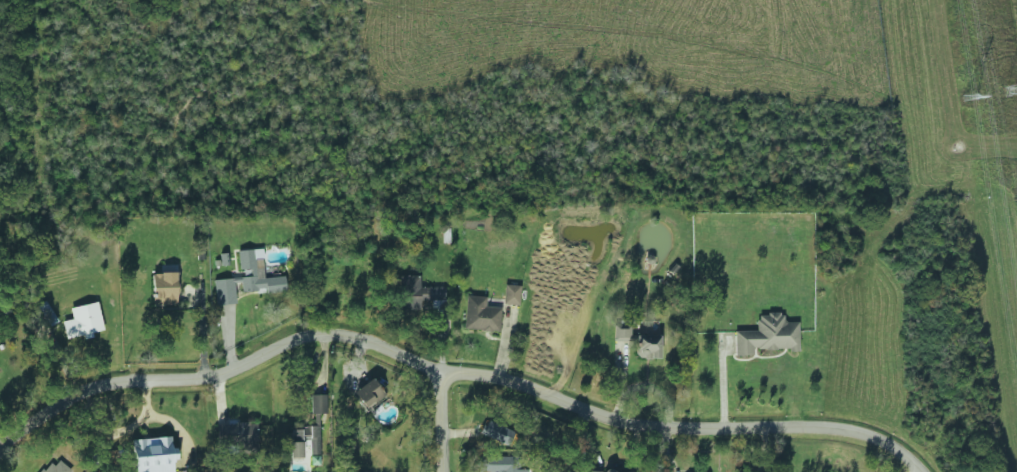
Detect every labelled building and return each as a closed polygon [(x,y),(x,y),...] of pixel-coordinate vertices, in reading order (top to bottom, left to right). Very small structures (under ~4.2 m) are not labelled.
[(213,279),(215,305),(236,303),(234,283),(241,283),(241,291),(266,289),(267,292),(286,291),(285,276),(264,277),(262,249),(239,250),(241,277),(213,279)] [(176,273),(152,273),(151,305),(176,305),(176,273)] [(504,304),(519,305),(520,285),(505,285),(504,304)] [(486,296),(466,295),(464,329),(500,330),(501,307),(486,306),(486,296)] [(104,331),(97,302),(70,308),(72,319),(62,321),(66,339),(104,331)] [(734,331),(734,355),(753,355),(753,350),(799,350),(798,321),(784,321),(784,314),(757,314),(757,331),(734,331)] [(614,341),(630,341),(630,324),(614,325),(614,341)] [(659,358),(659,334),(637,333),(637,358),(659,358)] [(364,408),(384,395),(373,378),(353,391),(364,408)] [(326,394),(310,395),(311,414),(327,413),(326,394)] [(217,452),(257,450),(256,423),(217,424),(217,452)] [(320,454),(319,425),(304,426),(304,438),(309,438),(310,454),(320,454)] [(292,441),(302,441),(302,430),(292,430),(292,441)] [(135,471),(172,471),(173,471),(172,459),(177,459),(176,447),(171,448),(170,436),(132,439),(135,471)] [(302,442),(290,442),(290,458),(303,458),(302,442)] [(310,464),(319,464),(320,455),(311,455),(310,464)] [(519,470),(510,470),(510,457),(481,458),(481,471),(519,471),(519,470)] [(55,458),(44,471),(70,471),(71,470),(55,458)]
